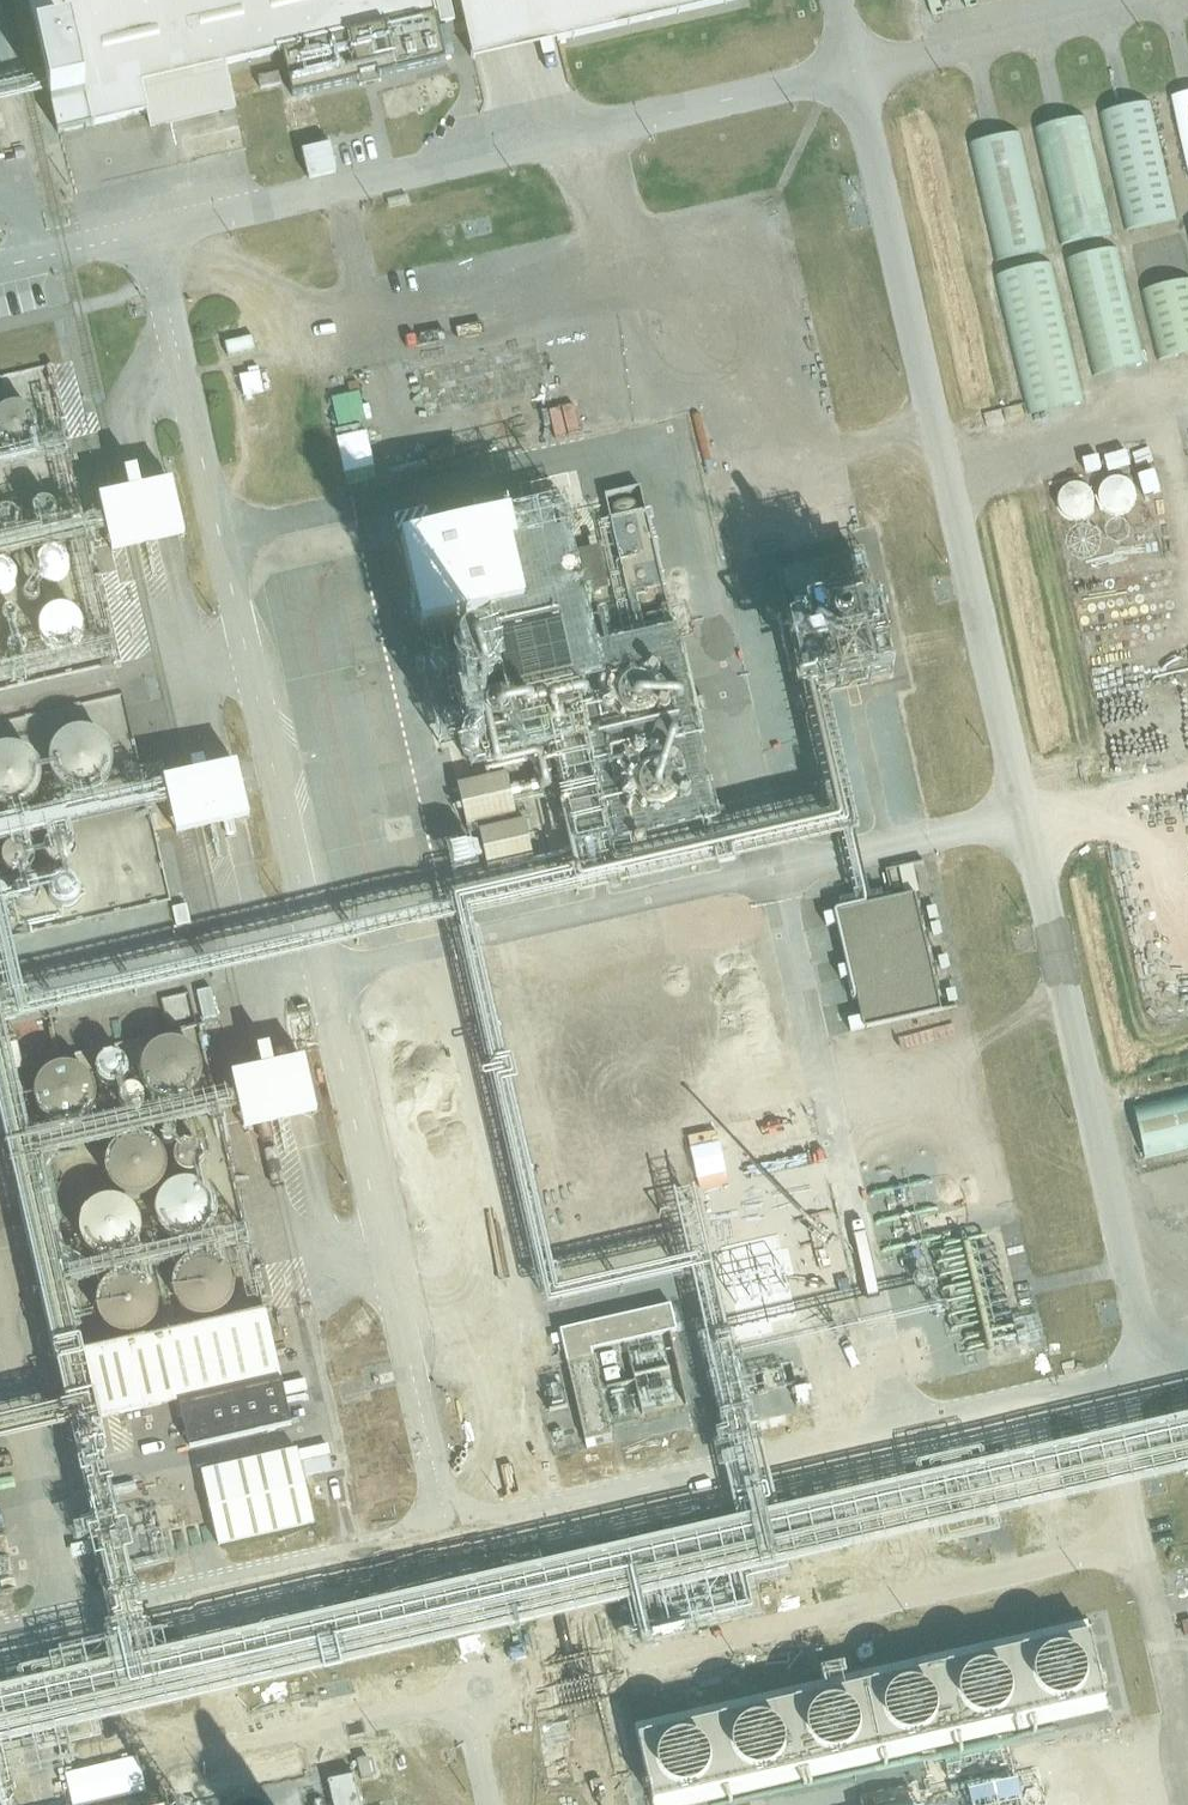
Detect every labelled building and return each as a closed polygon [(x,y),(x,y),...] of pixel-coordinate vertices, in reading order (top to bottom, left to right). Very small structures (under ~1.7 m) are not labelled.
[(59,136),(149,116),(153,134),(236,115),(226,66),(283,55),(293,99),(444,67),(440,27),(463,21),(474,62),(737,3),(737,0),(26,0),(59,136)] [(1170,101),(1187,180),(1187,97),(1170,101)] [(1150,105),(1099,117),(1125,234),(1176,222),(1150,105)] [(1084,120),(1034,132),(1061,249),(1112,236),(1084,120)] [(268,123),(239,130),(246,158),(274,151),(268,123)] [(190,129),(194,162),(223,159),(220,126),(190,129)] [(1019,135),(969,146),(995,264),(1045,253),(1019,135)] [(1115,251),(1067,263),(1095,378),(1145,368),(1115,251)] [(1083,406),(1048,266),(996,279),(1030,418),(1083,406)] [(1141,294),(1157,364),(1187,357),(1187,283),(1141,294)] [(250,338),(224,345),(227,358),(253,352),(250,338)] [(328,345),(314,348),(319,368),(333,365),(328,345)] [(260,374),(241,376),(247,441),(267,439),(260,374)] [(359,394),(330,399),(335,429),(365,423),(359,394)] [(554,439),(578,433),(571,406),(547,412),(554,439)] [(36,432),(35,425),(32,419),(27,415),(21,412),(15,411),(9,412),(3,415),(0,418),(0,446),(1,447),(6,450),(11,452),(16,452),(21,451),(26,449),(30,446),(33,442),(35,437),(36,432)] [(335,439),(342,477),(372,472),(365,434),(335,439)] [(69,459),(66,444),(0,459),(0,475),(69,459)] [(100,502),(105,521),(108,538),(112,557),(185,540),(173,486),(142,492),(137,472),(125,475),(130,496),(100,502)] [(1127,516),(1131,511),(1134,506),(1135,500),(1134,494),(1131,488),(1126,484),(1120,482),(1114,481),(1108,483),(1103,486),(1099,492),(1097,498),(1097,504),(1100,510),(1104,515),(1109,518),(1115,519),(1121,518),(1127,516)] [(587,501),(599,549),(607,585),(582,592),(595,649),(678,634),(642,489),(587,501)] [(57,517),(56,513),(54,509),(50,507),(47,506),(43,506),(39,507),(36,509),(34,513),(33,516),(33,520),(34,523),(37,526),(40,528),(44,529),(48,529),(51,527),(54,524),(56,521),(57,517)] [(19,521),(17,517),(14,515),(10,513),(6,513),(3,514),(0,516),(0,534),(4,536),(8,537),(12,536),(15,535),(18,532),(20,528),(20,524),(19,521)] [(494,764),(551,751),(575,850),(607,843),(608,849),(719,826),(678,634),(595,649),(582,592),(607,585),(599,549),(597,550),(595,541),(588,543),(589,552),(573,556),(568,539),(555,542),(549,514),(401,547),(421,634),(487,619),(495,658),(454,669),(452,664),(450,664),(448,659),(421,665),(438,747),(489,737),(494,764)] [(108,538),(105,521),(0,545),(0,564),(108,538)] [(67,572),(68,569),(67,564),(66,562),(64,559),(59,556),(54,555),(49,555),(46,556),(43,558),(40,563),(39,566),(39,569),(39,574),(42,579),(46,582),(49,583),(52,584),(57,583),(60,582),(63,580),(65,578),(66,575),(67,572)] [(3,1799),(0,1787),(64,1772),(63,1766),(74,1763),(70,1750),(101,1743),(98,1726),(455,1645),(929,1536),(932,1547),(934,1547),(936,1552),(998,1537),(996,1532),(1000,1532),(997,1521),(1187,1477),(1187,1419),(986,1466),(983,1454),(980,1455),(980,1452),(915,1467),(916,1470),(914,1470),(916,1481),(778,1513),(767,1465),(759,1428),(756,1429),(749,1398),(743,1399),(735,1363),(936,1317),(934,1308),(733,1353),(696,1193),(672,1195),(688,1263),(562,1291),(557,1270),(552,1271),(510,1089),(515,1087),(517,1085),(512,1063),(509,1061),(505,1062),(480,958),(485,956),(479,933),(475,934),(472,920),(715,868),(716,874),(719,876),(732,873),(734,871),(733,864),(839,840),(853,899),(867,896),(853,837),(858,836),(827,693),(891,679),(864,564),(849,566),(853,587),(827,592),(829,600),(803,606),(805,611),(790,615),(830,815),(828,819),(613,868),(608,849),(607,843),(575,850),(580,875),(315,937),(47,1000),(38,996),(25,999),(0,894),(0,1050),(10,1048),(6,1031),(17,1029),(16,1025),(319,956),(451,926),(541,1310),(546,1314),(690,1282),(727,1475),(735,1517),(734,1523),(443,1590),(0,1692),(0,1799),(3,1799)] [(18,581),(17,578),(16,574),(14,571),(11,568),(8,566),(5,565),(1,565),(0,565),(0,597),(3,597),(7,597),(11,595),(14,592),(16,589),(17,585),(18,581)] [(28,605),(30,607),(32,607),(34,607),(36,606),(38,605),(39,603),(40,601),(40,599),(39,597),(37,595),(35,594),(33,594),(31,594),(29,595),(27,597),(26,599),(26,601),(27,604),(28,605)] [(83,636),(84,631),(83,627),(82,623),(78,617),(75,614),(72,612),(69,610),(64,609),(60,609),(54,611),(47,614),(44,618),(41,622),(40,627),(39,631),(40,635),(41,639),(43,644),(45,647),(49,650),(52,652),(57,653),(60,654),(65,654),(70,652),(74,650),(77,648),(80,644),(82,640),(83,636)] [(3,621),(4,623),(5,625),(6,627),(8,628),(10,628),(12,627),(14,626),(16,625),(16,623),(17,620),(16,618),(15,616),(13,615),(11,615),(8,615),(6,616),(5,617),(4,619),(3,621)] [(29,656),(28,653),(27,649),(24,647),(21,645),(17,645),(14,646),(11,648),(9,650),(8,653),(8,657),(8,660),(10,663),(13,665),(16,666),(20,666),(23,665),(26,663),(28,660),(29,656)] [(113,663),(110,648),(0,674),(0,689),(113,663)] [(113,770),(113,765),(112,755),(109,748),(105,744),(100,739),(95,736),(90,734),(84,733),(78,733),(72,735),(66,738),(62,740),(57,745),(54,751),(51,757),(51,763),(51,769),(52,774),(54,779),(58,785),(63,789),(69,793),(73,795),(80,796),(86,796),(92,794),(98,791),(103,787),(107,783),(111,776),(113,770)] [(482,762),(483,759),(483,755),(482,752),(480,749),(477,747),(473,746),(470,746),(466,747),(464,750),(462,753),(461,756),(461,760),(463,763),(466,766),(469,767),(473,768),(476,767),(479,765),(482,762)] [(42,781),(40,771),(37,765),(34,760),(29,755),(23,752),(18,751),(12,749),(6,750),(1,751),(0,751),(0,810),(2,811),(8,812),(15,812),(21,810),(26,808),(32,804),(36,799),(39,793),(41,787),(42,781)] [(165,790),(169,808),(176,838),(250,822),(237,767),(207,774),(204,760),(191,763),(194,777),(164,784),(165,790)] [(457,788),(466,829),(515,818),(506,777),(457,788)] [(169,808),(165,790),(0,827),(0,849),(169,808)] [(524,824),(479,835),(488,871),(532,861),(524,824)] [(47,861),(50,865),(55,868),(60,869),(65,868),(70,866),(74,862),(76,857),(77,852),(76,847),(73,842),(69,839),(64,837),(58,837),(53,838),(49,841),(46,846),(44,851),(45,856),(47,861)] [(5,870),(9,874),(14,877),(19,878),(24,878),(29,875),(33,871),(35,866),(36,861),(34,856),(32,851),(27,848),(22,846),(17,846),(12,848),(8,851),(5,855),(3,860),(3,866),(5,870)] [(466,849),(445,853),(449,873),(470,869),(479,862),(477,850),(466,849)] [(898,872),(905,899),(884,903),(881,894),(867,896),(853,899),(837,903),(839,913),(835,914),(863,1031),(941,1014),(914,897),(919,896),(912,869),(898,872)] [(14,898),(14,902),(16,906),(19,909),(22,911),(27,912),(31,911),(34,909),(37,906),(39,902),(39,898),(38,894),(36,890),(32,888),(28,886),(24,886),(20,888),(17,890),(15,894),(14,898)] [(170,1104),(180,1103),(188,1099),(196,1093),(200,1084),(202,1075),(200,1065),(196,1057),(189,1050),(180,1046),(170,1045),(160,1047),(152,1053),(146,1061),(142,1070),(143,1080),(146,1090),(153,1097),(161,1102),(170,1104)] [(17,1046),(10,1048),(0,1050),(0,1077),(15,1074),(23,1072),(17,1046)] [(240,1118),(244,1133),(317,1117),(305,1062),(275,1068),(270,1048),(257,1051),(261,1072),(231,1079),(235,1096),(240,1118)] [(106,1087),(111,1088),(116,1087),(121,1085),(125,1081),(127,1077),(128,1072),(127,1067),(124,1062),(120,1059),(115,1057),(110,1057),(105,1058),(101,1061),(98,1066),(96,1071),(97,1076),(99,1080),(102,1084),(106,1087)] [(64,1128),(73,1127),(82,1123),(89,1116),(94,1108),(95,1098),(94,1089),(89,1080),(82,1074),(73,1070),(64,1069),(54,1071),(45,1076),(39,1084),(36,1094),(36,1104),(40,1114),(46,1121),(54,1126),(64,1128)] [(176,1137),(175,1135),(173,1134),(240,1118),(235,1096),(30,1140),(15,1074),(0,1077),(0,1116),(66,1405),(0,1420),(0,1446),(71,1430),(92,1534),(88,1534),(96,1563),(99,1562),(112,1615),(123,1659),(151,1652),(140,1608),(126,1556),(134,1554),(127,1524),(120,1526),(104,1451),(107,1451),(101,1423),(96,1424),(81,1356),(65,1289),(114,1279),(109,1282),(104,1287),(101,1293),(98,1300),(97,1307),(98,1314),(100,1321),(103,1326),(107,1330),(111,1334),(117,1337),(124,1339),(132,1339),(141,1337),(147,1333),(152,1328),(155,1323),(159,1317),(160,1310),(160,1303),(159,1298),(156,1291),(152,1286),(147,1281),(141,1278),(136,1276),(129,1275),(189,1262),(184,1266),(180,1269),(176,1275),(174,1280),(173,1287),(172,1293),(174,1299),(177,1305),(180,1310),(184,1315),(190,1318),(196,1321),(203,1322),(209,1321),(217,1319),(224,1314),(228,1310),(231,1305),(233,1300),(235,1295),(235,1289),(235,1283),(233,1277),(230,1272),(226,1267),(221,1264),(216,1261),(206,1259),(249,1249),(245,1232),(202,1242),(209,1236),(213,1232),(216,1227),(218,1220),(218,1214),(217,1208),(216,1202),(213,1198),(209,1193),(204,1189),(201,1174),(203,1171),(205,1168),(206,1164),(205,1160),(205,1156),(203,1153),(200,1150),(196,1148),(193,1147),(188,1147),(184,1148),(181,1149),(176,1144),(177,1142),(177,1140),(176,1137)] [(124,1111),(128,1113),(132,1114),(136,1114),(140,1112),(142,1109),(144,1106),(145,1102),(144,1098),(142,1095),(140,1092),(136,1091),(133,1090),(129,1091),(125,1093),(122,1096),(121,1099),(121,1104),(122,1108),(124,1111)] [(1142,1162),(1187,1153),(1187,1102),(1133,1112),(1142,1162)] [(942,1301),(951,1337),(955,1336),(960,1355),(986,1349),(973,1294),(942,1301)] [(344,1345),(371,1338),(362,1305),(335,1312),(344,1345)] [(559,1332),(585,1444),(611,1438),(592,1353),(676,1333),(671,1308),(559,1332)] [(81,1356),(96,1424),(101,1423),(281,1381),(266,1315),(81,1356)] [(1017,1345),(1038,1341),(1033,1316),(1012,1320),(1017,1345)] [(363,1382),(338,1388),(342,1411),(368,1406),(363,1382)] [(362,1431),(368,1460),(397,1454),(390,1424),(362,1431)] [(345,1433),(349,1463),(364,1461),(360,1431),(345,1433)] [(219,1549),(314,1527),(296,1448),(276,1452),(274,1446),(224,1458),(226,1468),(201,1474),(219,1549)] [(351,1468),(362,1511),(394,1503),(383,1460),(351,1468)] [(653,1804),(706,1804),(1108,1713),(1086,1623),(634,1727),(653,1804)] [(333,1804),(360,1804),(354,1778),(328,1784),(333,1804)] [(967,1794),(970,1804),(1022,1804),(1016,1782),(967,1794)] [(1039,1804),(1040,1802),(1040,1799),(1040,1797),(1038,1794),(1036,1793),(1034,1792),(1031,1791),(1029,1792),(1026,1794),(1024,1796),(1024,1799),(1024,1801),(1025,1804),(1026,1804),(1038,1804),(1039,1804)]
